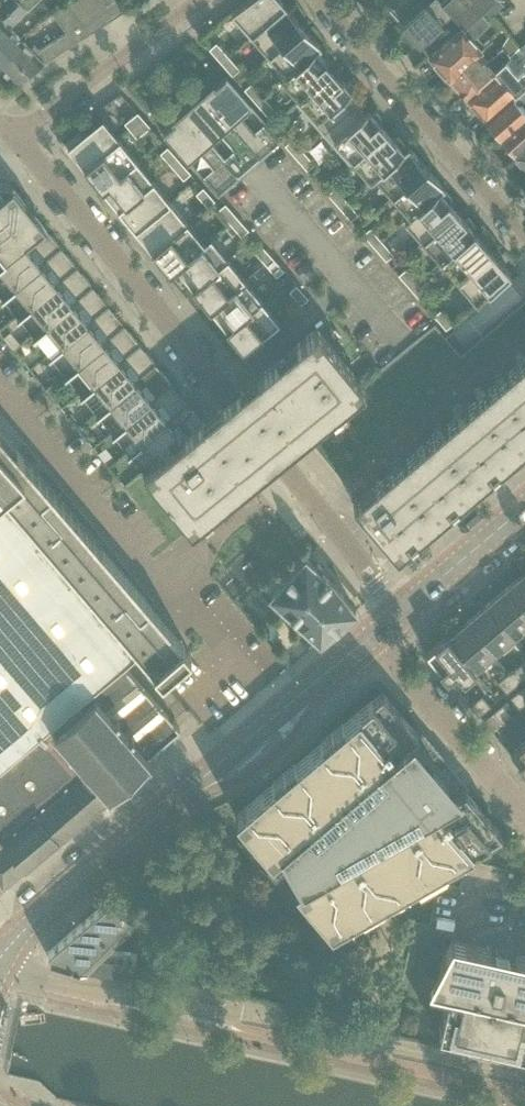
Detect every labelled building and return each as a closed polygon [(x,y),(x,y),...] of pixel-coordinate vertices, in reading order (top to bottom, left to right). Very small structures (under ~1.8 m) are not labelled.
[(0,19),(0,61),(21,39),(10,27),(25,12),(37,0),(19,0),(16,3),(0,19)] [(16,3),(19,0),(0,0),(0,19),(16,3)] [(66,2),(84,26),(85,26),(90,32),(101,25),(95,18),(81,0),(68,0),(66,2)] [(95,18),(101,25),(108,21),(113,18),(106,9),(99,0),(81,0),(95,18)] [(106,9),(113,18),(125,11),(125,10),(117,1),(117,0),(99,0),(106,9)] [(251,35),(285,5),(281,0),(247,0),(231,12),(251,35)] [(389,8),(418,41),(442,19),(426,0),(416,0),(412,4),(409,0),(400,0),(389,8)] [(418,41),(428,53),(489,0),(443,0),(442,0),(426,0),(442,19),(418,41)] [(449,77),(483,47),(474,37),(489,22),(481,13),(495,0),(489,0),(428,53),(449,77)] [(21,39),(0,61),(0,67),(14,82),(90,32),(85,26),(84,26),(66,2),(52,14),(65,33),(40,49),(35,44),(31,49),(27,44),(21,39)] [(269,55),(303,25),(285,5),(251,35),(269,55)] [(287,76),(316,51),(321,46),(303,25),(269,55),(286,75),(287,76)] [(512,39),(505,45),(512,53),(519,47),(512,39)] [(220,62),(228,56),(216,42),(209,49),(220,62)] [(465,95),(493,70),(506,59),(511,55),(504,46),(488,60),(480,50),(484,47),(483,47),(449,77),(465,95)] [(299,100),(333,70),(316,51),(287,76),(286,75),(281,79),(299,100)] [(232,75),(239,69),(228,56),(220,62),(232,75)] [(486,119),(524,84),(524,69),(524,68),(518,73),(506,59),(493,70),(496,73),(468,98),(486,119)] [(322,133),(356,103),(348,94),(351,91),(333,70),(299,100),(295,102),(322,133)] [(205,91),(202,93),(230,125),(260,159),(282,140),(267,123),(255,134),(239,116),(252,106),(224,74),(219,78),(220,80),(206,92),(205,91)] [(263,96),(251,82),(244,89),(256,102),(263,96)] [(502,137),(524,117),(524,109),(521,104),(524,100),(524,84),(486,119),(502,137)] [(186,107),(182,110),(210,142),(221,133),(235,149),(225,159),(240,176),(260,159),(230,125),(202,93),(200,95),(201,97),(187,109),(186,107)] [(267,115),(274,109),(263,96),(256,102),(267,115)] [(353,162),(387,132),(378,121),(382,118),(374,109),(370,112),(368,110),(364,113),(356,103),(322,133),(349,164),(352,161),(353,162)] [(165,126),(160,130),(188,162),(199,152),(214,169),(203,179),(218,196),(240,176),(225,159),(210,142),(182,110),(179,113),(180,115),(166,127),(165,126)] [(143,119),(137,112),(125,123),(131,130),(143,119)] [(518,155),(524,149),(524,117),(502,137),(518,155)] [(84,168),(119,139),(102,118),(82,134),(66,146),(84,168)] [(150,127),(143,119),(131,130),(137,138),(150,127)] [(404,151),(403,150),(402,149),(405,145),(397,136),(394,140),(387,132),(353,162),(370,181),(375,177),(404,151)] [(295,157),(303,150),(292,138),(285,145),(295,157)] [(101,189),(137,161),(119,139),(84,168),(101,189)] [(171,166),(179,160),(167,146),(160,153),(171,166)] [(393,198),(427,168),(408,146),(403,150),(404,151),(375,177),(393,198)] [(307,170),(314,163),(303,150),(295,157),(307,170)] [(183,179),(190,173),(179,160),(171,166),(183,179)] [(118,210),(153,181),(137,161),(101,189),(118,210)] [(406,222),(440,192),(439,192),(444,187),(427,168),(393,198),(409,216),(404,220),(406,222)] [(153,181),(118,210),(135,231),(170,202),(153,181)] [(12,187),(10,186),(9,185),(7,183),(5,183),(4,182),(1,182),(0,182),(0,212),(9,223),(25,210),(20,203),(23,201),(12,187)] [(207,207),(214,201),(203,187),(195,194),(207,207)] [(339,207),(346,200),(335,187),(327,193),(339,207)] [(423,242),(458,212),(449,202),(452,199),(444,190),(441,193),(440,192),(406,222),(423,242)] [(350,220),(358,214),(346,200),(339,207),(350,220)] [(152,252),(187,223),(170,202),(135,231),(152,252)] [(229,223),(236,216),(225,203),(217,210),(229,223)] [(45,228),(34,214),(31,217),(25,210),(9,223),(0,231),(0,264),(4,261),(41,230),(45,228)] [(9,223),(0,212),(0,231),(9,223)] [(441,262),(475,233),(472,229),(476,226),(468,217),(464,220),(458,212),(423,242),(441,262)] [(248,230),(236,216),(229,223),(241,236),(248,230)] [(169,273),(176,267),(204,244),(203,243),(187,223),(152,252),(155,255),(169,273)] [(374,247),(382,241),(370,227),(363,234),(374,247)] [(0,264),(0,291),(2,293),(0,294),(1,296),(3,294),(20,281),(57,250),(61,247),(50,234),(47,237),(41,230),(4,261),(0,264)] [(459,283),(493,253),(475,233),(441,262),(459,283)] [(193,288),(228,259),(210,237),(203,243),(204,244),(176,267),(193,288)] [(386,260),(393,254),(382,241),(374,247),(386,260)] [(264,263),(272,257),(260,244),(253,250),(264,263)] [(20,281),(3,294),(11,305),(18,313),(16,314),(17,315),(19,314),(73,269),(76,266),(66,253),(62,256),(57,250),(20,281)] [(493,253),(459,283),(476,302),(510,272),(493,253)] [(276,276),(283,270),(272,257),(264,263),(276,276)] [(228,259),(193,288),(210,309),(245,280),(228,259)] [(410,288),(417,281),(405,268),(398,275),(410,288)] [(19,314),(27,324),(34,332),(32,334),(33,335),(34,333),(52,319),(89,289),(92,286),(82,273),(78,276),(73,269),(19,314)] [(227,330),(262,301),(245,280),(210,309),(227,330)] [(421,301),(429,295),(417,281),(410,288),(421,301)] [(308,298),(296,285),(289,291),(300,304),(308,298)] [(52,319),(34,333),(43,344),(49,352),(48,353),(49,354),(50,353),(105,308),(108,305),(98,292),(94,295),(89,289),(52,319)] [(227,330),(243,350),(279,322),(262,301),(227,330)] [(105,308),(50,353),(65,371),(63,372),(64,373),(66,372),(120,328),(124,325),(113,312),(110,315),(105,308)] [(445,328),(453,322),(441,309),(434,315),(445,328)] [(80,393),(82,391),(136,347),(140,344),(129,331),(126,334),(120,328),(66,372),(81,390),(79,392),(80,393)] [(191,529),(250,481),(272,463),(365,388),(316,328),(225,403),(202,421),(144,468),(142,470),(191,529)] [(82,391),(90,402),(96,410),(95,411),(96,412),(114,397),(152,367),(155,364),(145,351),(141,353),(136,347),(82,391)] [(353,502),(393,550),(413,533),(417,537),(431,525),(431,524),(436,519),(437,520),(452,508),(451,507),(457,502),(458,503),(472,490),(471,489),(477,484),(478,485),(493,473),(492,472),(498,467),(499,468),(513,456),(512,455),(518,450),(519,451),(524,445),(524,356),(353,502)] [(114,397),(97,411),(106,421),(112,429),(111,431),(112,432),(113,430),(125,421),(130,416),(168,386),(171,383),(161,370),(157,373),(152,367),(114,397)] [(46,375),(40,380),(46,388),(52,383),(46,375)] [(46,388),(45,388),(56,402),(63,396),(52,383),(46,388)] [(125,421),(113,430),(122,441),(128,449),(127,450),(127,451),(129,450),(140,441),(146,436),(184,405),(187,403),(176,390),(173,392),(168,386),(130,416),(125,421)] [(140,441),(129,450),(137,460),(144,468),(202,421),(192,409),(189,412),(184,405),(146,436),(140,441)] [(2,495),(135,650),(136,649),(161,678),(189,653),(190,653),(0,431),(0,497),(2,495)] [(3,884),(25,865),(26,866),(99,803),(108,795),(113,791),(149,759),(147,757),(179,729),(121,661),(135,650),(2,495),(0,497),(0,880),(3,884)] [(355,610),(341,593),(331,582),(320,571),(323,568),(317,562),(314,565),(305,557),(270,594),(304,625),(319,640),(355,610)] [(505,589),(524,613),(524,577),(523,574),(505,589)] [(485,606),(512,639),(524,628),(524,613),(505,589),(485,606)] [(485,606),(467,621),(494,654),(512,639),(485,606)] [(467,621),(449,637),(477,669),(494,654),(467,621)] [(477,669),(449,637),(447,638),(446,637),(426,654),(455,688),(476,671),(475,670),(477,669)] [(509,672),(518,683),(524,677),(524,670),(520,664),(509,672)] [(518,683),(509,672),(498,682),(506,692),(518,683)] [(522,688),(511,698),(519,708),(524,703),(524,691),(522,688)] [(501,832),(382,691),(235,815),(271,858),(280,840),(306,879),(294,885),(331,929),(501,832)] [(470,706),(479,716),(490,706),(482,696),(470,706)] [(503,705),(493,713),(501,723),(502,724),(512,716),(503,705)] [(501,723),(493,713),(483,721),(491,731),(501,723)] [(510,753),(524,771),(524,741),(510,753)] [(255,851),(309,913),(310,912),(257,849),(255,851)] [(106,900),(90,914),(114,943),(137,920),(126,913),(106,900)] [(114,943),(90,914),(49,950),(48,950),(47,951),(48,952),(50,959),(50,961),(51,961),(79,969),(84,972),(114,943)] [(490,951),(491,949),(452,940),(428,985),(448,990),(438,1034),(468,1041),(470,1033),(483,1036),(482,1042),(481,1044),(483,1045),(483,1043),(484,1036),(498,1039),(496,1047),(524,1054),(524,956),(515,954),(514,958),(496,954),(497,953),(496,953),(494,961),(488,959),(490,951)]
